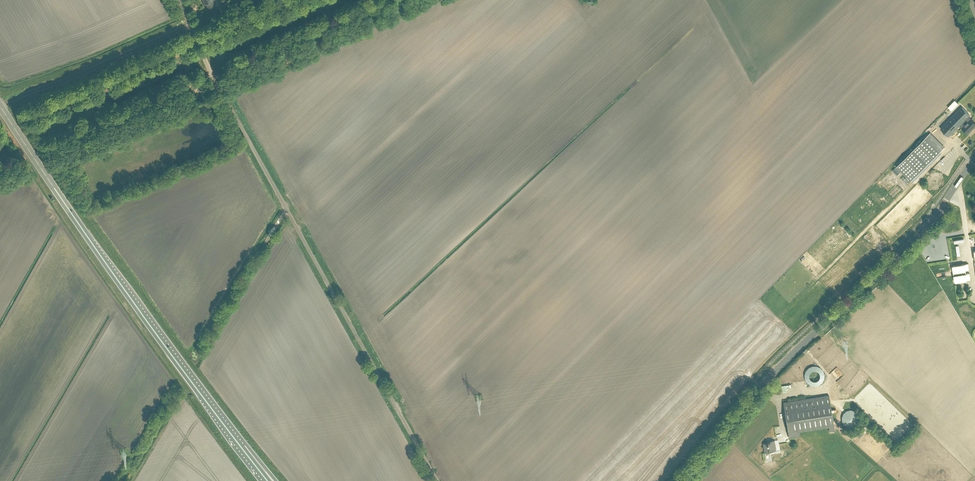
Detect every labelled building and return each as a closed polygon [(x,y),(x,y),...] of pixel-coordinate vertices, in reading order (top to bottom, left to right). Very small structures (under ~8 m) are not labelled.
[(941,127),(948,134),(959,123),(962,126),(967,132),(971,129),(972,129),(973,127),(974,125),(974,122),(970,117),(970,118),(967,115),(969,113),(962,106),(941,127)] [(929,132),(897,165),(911,180),(944,146),(929,132)] [(892,170),(897,175),(901,171),(896,167),(892,170)] [(952,265),(954,281),(955,281),(970,278),(969,272),(966,272),(965,269),(969,269),(968,263),(968,262),(952,265)] [(829,431),(834,430),(828,394),(783,401),(788,437),(799,435),(798,431),(828,426),(829,431)] [(769,442),(762,443),(764,453),(769,452),(769,451),(775,450),(774,439),(769,440),(769,442)]
